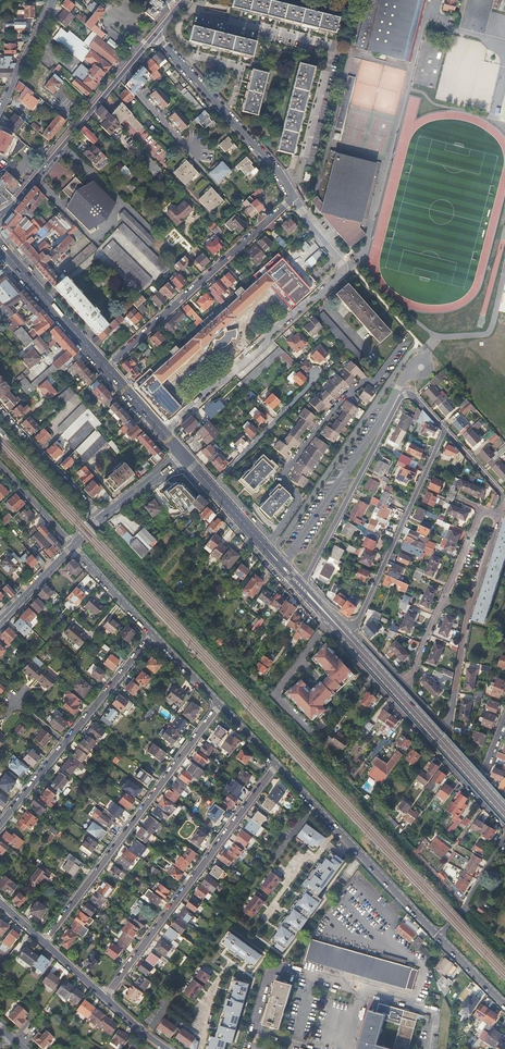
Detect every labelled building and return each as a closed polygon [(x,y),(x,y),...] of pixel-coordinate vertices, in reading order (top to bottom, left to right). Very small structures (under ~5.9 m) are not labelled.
[(61,6),(64,9),(68,12),(74,6),(67,0),(66,0),(61,6)] [(144,13),(153,20),(159,13),(160,14),(163,11),(162,10),(164,7),(163,4),(161,2),(162,2),(160,0),(151,0),(149,2),(148,0),(147,2),(152,6),(149,10),(147,9),(144,13)] [(231,8),(282,20),(334,34),(334,31),(336,31),(337,26),(336,25),(337,18),(279,3),(265,0),(233,0),(231,8)] [(366,8),(365,9),(355,50),(408,63),(424,0),(368,0),(366,8)] [(443,7),(443,8),(443,9),(444,10),(445,10),(446,10),(447,9),(448,9),(454,10),(456,0),(445,0),(443,7)] [(89,3),(86,8),(92,13),(98,7),(93,3),(91,5),(89,3)] [(98,7),(92,13),(93,14),(88,19),(84,25),(91,31),(97,36),(103,41),(107,37),(99,30),(100,29),(99,26),(98,26),(97,23),(99,23),(99,20),(98,19),(104,12),(102,11),(103,9),(102,8),(103,6),(100,4),(98,7)] [(16,19),(33,19),(33,7),(23,7),(23,10),(16,10),(16,19)] [(64,9),(56,20),(65,27),(74,16),(68,12),(64,9)] [(84,25),(88,19),(83,15),(81,18),(77,14),(75,17),(84,25)] [(24,21),(13,21),(13,31),(24,31),(24,21)] [(254,42),(192,26),(188,42),(251,58),(254,42)] [(83,42),(69,31),(67,33),(61,29),(53,38),(81,62),(84,58),(93,65),(88,71),(87,73),(88,75),(83,82),(91,89),(109,66),(90,51),(91,49),(83,42)] [(122,58),(96,37),(97,36),(91,31),(83,42),(91,49),(114,68),(122,58)] [(4,54),(15,54),(15,44),(4,45),(4,54)] [(167,62),(159,53),(156,55),(152,59),(161,68),(167,62)] [(15,63),(13,63),(13,62),(11,62),(12,57),(2,57),(1,59),(0,59),(0,68),(13,68),(15,63)] [(143,67),(151,76),(156,81),(162,76),(151,63),(150,64),(148,62),(143,67)] [(60,66),(58,64),(55,68),(52,72),(54,74),(58,77),(61,74),(58,69),(60,66)] [(292,155),(314,68),(298,64),(276,151),(292,155)] [(87,73),(88,71),(83,66),(78,66),(72,75),(74,77),(82,83),(83,82),(88,75),(87,73)] [(141,66),(124,87),(126,89),(134,97),(151,76),(143,67),(141,66)] [(9,77),(13,68),(0,68),(0,77),(9,77)] [(23,84),(30,89),(42,73),(35,68),(23,84)] [(267,74),(251,70),(240,112),(256,116),(267,74)] [(58,77),(54,74),(45,86),(53,93),(63,81),(58,77)] [(82,83),(74,77),(71,82),(74,85),(85,95),(90,90),(82,83)] [(340,131),(353,80),(347,78),(334,129),(340,131)] [(354,80),(353,80),(340,131),(342,132),(354,80)] [(25,86),(19,81),(15,89),(22,92),(25,86)] [(178,85),(175,88),(180,93),(183,90),(178,85)] [(134,97),(126,89),(118,96),(126,104),(134,97)] [(38,90),(36,93),(45,100),(48,97),(38,90)] [(162,110),(168,104),(156,90),(149,97),(162,110)] [(203,111),(184,90),(183,90),(180,93),(199,115),(203,111)] [(30,92),(28,94),(37,101),(39,99),(30,92)] [(37,101),(28,94),(27,93),(22,101),(31,109),(37,101)] [(113,112),(110,115),(112,117),(119,125),(122,121),(125,118),(130,113),(121,104),(113,112)] [(109,114),(101,106),(95,113),(103,121),(107,116),(109,114)] [(215,125),(203,111),(199,115),(211,128),(215,125)] [(181,131),(187,125),(176,112),(169,118),(181,131)] [(66,118),(59,113),(43,132),(44,132),(42,135),(48,140),(49,138),(50,138),(66,118)] [(143,126),(130,113),(125,118),(137,132),(143,126)] [(14,134),(24,121),(15,114),(4,127),(14,134)] [(110,115),(109,114),(107,116),(109,118),(100,126),(102,129),(107,124),(106,123),(112,117),(110,115)] [(211,128),(199,115),(193,120),(190,122),(194,126),(197,124),(196,123),(197,122),(203,129),(207,126),(210,129),(211,128)] [(119,125),(112,117),(106,123),(107,124),(102,129),(109,136),(120,125),(119,125)] [(33,122),(30,126),(37,132),(40,128),(33,122)] [(86,130),(84,127),(80,131),(93,145),(94,145),(95,144),(94,143),(97,140),(87,129),(86,130)] [(3,155),(5,150),(4,150),(8,141),(9,141),(11,136),(0,131),(0,154),(3,155)] [(236,147),(224,134),(220,138),(232,151),(236,147)] [(232,151),(220,138),(211,145),(215,149),(217,146),(216,146),(217,145),(224,152),(227,149),(231,152),(232,151)] [(26,145),(19,139),(11,156),(13,157),(15,155),(26,145)] [(104,155),(94,145),(93,145),(90,148),(90,147),(85,152),(88,155),(86,157),(94,165),(104,155)] [(313,208),(312,212),(315,213),(316,212),(326,215),(359,223),(358,222),(359,220),(359,218),(365,219),(371,195),(377,172),(378,171),(372,170),(373,165),(374,165),(375,165),(357,160),(331,153),(331,152),(329,151),(327,157),(328,157),(326,163),(324,163),(320,178),(322,179),(317,198),(315,206),(314,206),(313,208)] [(15,155),(13,157),(8,162),(9,163),(8,164),(5,167),(3,169),(7,173),(10,169),(11,170),(16,164),(20,159),(15,155)] [(161,169),(149,156),(139,166),(150,178),(161,169)] [(257,170),(245,157),(240,161),(253,175),(257,170)] [(206,173),(215,183),(230,170),(221,160),(218,163),(215,165),(214,164),(211,166),(212,168),(210,170),(206,173)] [(196,173),(185,161),(173,173),(184,184),(196,173)] [(253,175),(240,161),(234,166),(232,168),(236,172),(238,169),(245,175),(248,172),(252,176),(253,175)] [(117,165),(115,162),(112,164),(128,180),(133,176),(129,173),(130,172),(120,162),(117,165)] [(7,186),(5,189),(7,191),(16,181),(7,173),(1,179),(7,186)] [(84,187),(77,179),(70,186),(64,192),(71,200),(66,208),(89,231),(106,220),(116,204),(93,181),(84,187)] [(18,183),(16,181),(7,191),(10,194),(11,195),(12,195),(14,195),(19,188),(15,185),(18,183)] [(157,186),(155,183),(146,193),(149,195),(154,189),(157,186)] [(263,188),(260,185),(254,192),(252,193),(257,198),(259,196),(257,193),(263,188)] [(38,190),(35,186),(31,191),(22,202),(20,204),(14,211),(20,217),(23,213),(25,214),(29,209),(32,212),(35,209),(45,197),(41,193),(38,196),(36,193),(38,190)] [(221,200),(211,188),(198,200),(209,211),(221,200)] [(245,199),(256,211),(262,206),(255,199),(253,201),(251,198),(250,199),(248,197),(245,199)] [(308,202),(313,208),(314,206),(315,206),(317,198),(314,198),(308,202)] [(187,199),(184,201),(190,208),(193,206),(187,199)] [(250,217),(256,211),(245,199),(242,201),(247,206),(243,210),(250,217)] [(192,210),(190,208),(184,201),(175,209),(173,207),(166,214),(176,225),(192,210)] [(18,224),(8,235),(18,247),(32,235),(36,232),(43,225),(34,215),(32,212),(29,209),(25,214),(24,216),(32,225),(24,232),(18,224)] [(153,239),(123,210),(118,216),(148,245),(153,239)] [(20,217),(14,211),(14,212),(6,221),(1,226),(8,235),(18,224),(22,218),(20,217)] [(77,228),(59,211),(47,222),(51,226),(57,220),(67,230),(65,231),(69,235),(77,228)] [(359,223),(326,215),(316,212),(315,213),(319,215),(320,214),(335,231),(334,231),(348,247),(360,237),(364,233),(362,231),(363,225),(364,222),(359,220),(358,222),(359,223)] [(240,221),(234,215),(224,224),(230,231),(234,228),(238,231),(245,224),(241,220),(240,221)] [(24,216),(22,218),(18,224),(24,232),(32,225),(24,216)] [(285,221),(281,224),(288,233),(296,226),(290,219),(286,222),(285,221)] [(57,220),(51,226),(52,227),(61,235),(52,243),(55,247),(69,235),(65,231),(67,230),(57,220)] [(51,226),(47,222),(43,225),(36,232),(42,237),(52,227),(51,226)] [(164,274),(169,268),(122,223),(117,228),(164,274)] [(222,231),(217,225),(216,226),(212,230),(217,236),(222,231)] [(51,251),(34,266),(53,287),(54,286),(65,277),(62,273),(57,277),(50,270),(53,267),(50,264),(47,266),(44,263),(50,258),(53,262),(83,235),(77,228),(69,235),(55,247),(51,251)] [(32,235),(18,247),(26,256),(34,266),(51,251),(48,248),(48,247),(43,241),(33,250),(28,244),(33,240),(32,239),(33,237),(32,235)] [(286,244),(279,235),(275,238),(282,247),(286,244)] [(272,244),(264,236),(257,242),(264,250),(272,244)] [(222,244),(216,237),(210,243),(209,242),(205,246),(212,253),(222,244)] [(151,278),(112,240),(102,250),(141,289),(151,278)] [(69,273),(97,248),(92,243),(64,267),(69,273)] [(263,254),(255,244),(246,252),(257,263),(261,259),(260,257),(263,254)] [(195,245),(193,247),(189,250),(192,253),(197,248),(195,245)] [(201,267),(208,260),(202,252),(194,260),(201,267)] [(185,260),(187,258),(184,255),(182,257),(173,265),(177,270),(187,261),(185,260)] [(264,271),(265,272),(274,282),(280,289),(291,278),(275,261),(264,271)] [(236,277),(230,270),(220,279),(227,287),(232,282),(234,284),(236,282),(234,279),(236,277)] [(225,346),(230,342),(231,340),(232,338),(235,338),(236,333),(235,329),(226,331),(224,332),(222,330),(225,327),(234,318),(274,282),(265,272),(244,291),(240,287),(239,287),(237,289),(234,292),(238,297),(215,317),(211,312),(203,320),(197,326),(201,330),(178,350),(174,346),(169,350),(173,355),(153,373),(152,374),(161,384),(200,348),(201,349),(210,340),(213,337),(215,339),(212,350),(215,351),(218,350),(221,350),(220,348),(222,348),(223,347),(225,346)] [(185,281),(178,273),(170,281),(177,288),(185,281)] [(242,274),(238,278),(242,282),(246,279),(242,274)] [(489,285),(496,287),(499,277),(492,275),(489,285)] [(0,280),(0,288),(1,289),(5,294),(9,300),(19,293),(4,276),(0,280)] [(65,277),(54,286),(97,335),(108,325),(97,313),(98,311),(95,307),(94,308),(80,293),(81,292),(79,290),(78,290),(70,282),(71,281),(69,279),(68,280),(65,276),(65,277)] [(220,279),(219,278),(207,289),(221,304),(224,301),(219,296),(227,287),(220,279)] [(175,290),(167,282),(160,289),(167,296),(175,290)] [(154,287),(152,284),(148,288),(153,293),(154,292),(155,294),(158,291),(154,287)] [(347,284),(336,294),(379,342),(391,332),(347,284)] [(2,305),(9,300),(5,294),(1,289),(0,288),(0,302),(2,305)] [(29,298),(23,290),(19,293),(9,300),(2,305),(0,306),(0,318),(0,319),(4,323),(11,316),(16,312),(24,304),(23,303),(29,298)] [(158,307),(166,299),(158,291),(155,294),(154,292),(153,293),(150,296),(151,298),(150,298),(158,307)] [(213,301),(206,293),(197,301),(204,309),(213,301)] [(141,295),(132,303),(141,313),(145,309),(140,303),(145,299),(141,295)] [(18,324),(20,327),(24,323),(25,323),(29,319),(34,315),(40,310),(29,298),(23,303),(24,304),(32,313),(27,318),(26,317),(23,320),(18,315),(13,319),(18,324)] [(198,315),(188,304),(183,308),(189,315),(192,312),(196,317),(198,315)] [(123,318),(124,318),(125,320),(127,322),(130,326),(133,323),(133,324),(141,317),(133,308),(126,315),(126,316),(123,318)] [(41,309),(40,310),(34,315),(29,319),(30,321),(32,319),(37,325),(48,317),(41,309)] [(186,316),(181,310),(177,313),(182,319),(186,316)] [(347,349),(359,363),(365,357),(336,325),(323,311),(317,316),(330,331),(345,347),(347,349)] [(108,325),(97,335),(91,340),(97,346),(102,341),(101,339),(124,318),(123,318),(120,314),(108,325)] [(53,323),(48,317),(37,325),(26,334),(20,327),(17,329),(12,333),(25,348),(29,344),(32,342),(38,337),(53,323)] [(202,320),(199,317),(193,323),(195,326),(202,320)] [(172,318),(162,327),(169,334),(171,333),(170,333),(171,332),(169,330),(176,323),(172,318)] [(306,324),(302,327),(311,337),(322,327),(313,318),(310,321),(311,322),(309,324),(306,324)] [(78,351),(56,326),(49,332),(48,333),(48,335),(48,336),(51,340),(53,339),(55,341),(57,340),(67,351),(65,352),(52,364),(57,370),(72,356),(78,351)] [(150,339),(156,346),(163,340),(162,339),(163,338),(157,331),(150,339)] [(307,341),(298,331),(292,337),(291,335),(285,340),(296,352),(307,341)] [(45,345),(38,337),(32,342),(35,345),(33,347),(40,355),(44,352),(47,349),(48,348),(45,345)] [(215,351),(212,350),(215,339),(213,337),(210,340),(212,342),(207,350),(211,351),(214,352),(216,352),(218,351),(219,351),(221,351),(221,350),(218,350),(215,351)] [(57,340),(55,341),(65,352),(67,351),(57,340)] [(235,358),(240,353),(237,350),(238,348),(234,345),(228,350),(227,352),(230,356),(232,354),(235,358)] [(285,352),(279,346),(241,381),(246,387),(280,356),(285,352)] [(327,354),(319,346),(310,356),(314,361),(316,359),(319,362),(327,354)] [(29,369),(40,359),(38,357),(31,350),(20,359),(29,369)] [(290,357),(285,352),(280,356),(286,362),(290,357)] [(75,359),(72,356),(57,370),(56,371),(58,373),(66,367),(73,375),(77,372),(84,366),(78,359),(73,363),(73,362),(75,359)] [(128,372),(133,367),(135,365),(136,364),(131,359),(127,362),(126,360),(121,365),(128,372)] [(296,363),(292,359),(287,363),(291,367),(294,365),(296,363)] [(345,365),(345,366),(352,373),(357,368),(358,369),(359,367),(351,359),(348,361),(348,360),(346,362),(347,363),(345,365)] [(302,368),(306,373),(312,367),(305,360),(300,366),(302,368)] [(309,375),(307,373),(306,373),(302,368),(300,366),(297,364),(296,363),(294,365),(299,371),(296,374),(292,378),(294,380),(299,385),(305,378),(309,375)] [(48,368),(46,370),(50,375),(56,371),(57,370),(52,364),(48,368)] [(140,371),(135,365),(133,367),(128,372),(123,376),(126,378),(131,373),(132,375),(131,376),(132,376),(131,377),(134,380),(134,379),(135,380),(140,375),(137,373),(140,371)] [(89,372),(84,366),(77,372),(82,379),(89,372)] [(338,372),(339,373),(346,381),(347,379),(347,378),(352,373),(345,366),(343,368),(342,367),(340,369),(338,372)] [(161,384),(152,374),(153,373),(150,368),(134,383),(168,421),(182,409),(161,384)] [(46,370),(29,384),(34,389),(50,375),(46,370)] [(446,375),(442,370),(429,381),(434,386),(446,375)] [(292,378),(296,374),(293,371),(287,377),(287,379),(290,383),(292,383),(294,380),(292,378)] [(89,372),(82,379),(88,385),(95,378),(89,372)] [(335,377),(333,379),(340,387),(345,382),(345,383),(347,382),(346,381),(339,373),(337,375),(336,375),(334,376),(335,377)] [(24,377),(17,383),(20,387),(23,390),(27,395),(34,389),(29,384),(24,377)] [(7,391),(9,389),(0,378),(0,397),(7,391)] [(326,385),(326,386),(333,394),(335,393),(334,392),(340,387),(333,379),(330,382),(330,381),(328,382),(328,383),(326,385)] [(92,391),(97,397),(105,390),(100,384),(98,384),(96,382),(89,387),(92,390),(92,391)] [(371,385),(364,396),(372,402),(381,390),(377,388),(376,389),(371,385)] [(436,403),(446,395),(443,392),(441,395),(432,385),(425,392),(433,401),(434,400),(436,403)] [(322,391),(320,393),(331,405),(333,403),(329,398),(333,394),(326,386),(324,388),(321,390),(322,391)] [(69,387),(56,398),(61,404),(74,394),(69,387)] [(27,395),(23,390),(18,395),(22,399),(27,395)] [(105,390),(97,397),(102,403),(103,402),(106,405),(112,399),(110,396),(105,390)] [(251,400),(256,396),(251,390),(246,394),(251,400)] [(7,391),(0,397),(0,398),(3,401),(11,395),(7,391)] [(271,408),(279,400),(272,393),(264,401),(271,408)] [(331,405),(320,393),(318,395),(317,394),(313,398),(320,406),(324,402),(329,407),(331,405)] [(14,398),(11,395),(3,401),(9,408),(19,400),(16,396),(14,398)] [(448,398),(446,395),(436,403),(439,406),(438,407),(447,416),(454,409),(445,400),(448,398)] [(117,399),(109,407),(110,408),(113,412),(112,413),(113,414),(120,407),(116,403),(118,401),(117,399)] [(464,406),(467,403),(464,399),(457,405),(461,409),(464,406)] [(25,406),(21,401),(18,403),(19,405),(11,411),(15,415),(17,414),(19,415),(23,412),(24,414),(29,409),(26,405),(25,406)] [(221,409),(215,403),(213,401),(204,410),(210,418),(218,411),(221,409)] [(223,407),(218,401),(215,403),(221,409),(223,407)] [(345,411),(352,415),(355,418),(357,414),(357,413),(361,406),(355,401),(352,407),(347,404),(343,410),(345,411)] [(473,405),(470,402),(467,403),(464,406),(467,410),(473,405)] [(57,427),(63,432),(87,408),(82,403),(57,427)] [(257,426),(268,414),(259,405),(257,407),(262,411),(260,413),(254,407),(248,413),(252,417),(250,420),(257,426)] [(303,409),(301,411),(309,418),(313,414),(314,414),(315,413),(307,405),(305,407),(304,406),(303,408),(303,409)] [(120,407),(113,414),(114,416),(115,414),(119,418),(125,413),(120,407)] [(63,432),(61,434),(66,440),(87,419),(94,429),(95,428),(100,423),(100,422),(96,418),(87,408),(63,432)] [(435,426),(436,425),(422,408),(421,411),(418,417),(422,419),(432,423),(435,426)] [(404,414),(397,427),(406,431),(414,415),(404,410),(403,413),(404,414)] [(298,417),(296,419),(307,430),(309,428),(305,423),(309,418),(301,411),(299,413),(297,415),(298,417)] [(347,422),(352,415),(345,411),(341,416),(337,413),(333,419),(336,421),(342,425),(345,427),(347,423),(347,422)] [(125,413),(119,418),(122,422),(121,423),(123,425),(130,418),(125,413)] [(198,423),(191,416),(181,425),(187,432),(193,427),(194,429),(191,432),(192,435),(196,431),(198,429),(200,428),(197,424),(198,423)] [(463,434),(470,428),(460,416),(452,422),(463,434)] [(38,426),(31,418),(23,425),(30,433),(38,426)] [(123,425),(119,428),(124,433),(134,425),(135,424),(130,418),(123,425)] [(291,422),(288,425),(296,432),(300,428),(305,432),(307,430),(296,419),(294,421),(292,420),(291,421),(291,422)] [(250,437),(259,428),(257,426),(250,420),(248,423),(249,424),(243,430),(250,437)] [(481,423),(479,420),(470,428),(463,434),(474,446),(478,443),(481,440),(481,439),(473,430),(481,423)] [(219,433),(208,421),(200,428),(198,429),(205,437),(203,438),(202,439),(206,444),(211,440),(219,433)] [(337,432),(342,425),(336,421),(332,426),(328,423),(324,429),(327,431),(335,437),(337,433),(337,432)] [(425,423),(420,433),(426,436),(428,433),(434,435),(437,428),(425,423)] [(121,436),(128,444),(135,437),(141,432),(134,425),(124,433),(121,436)] [(285,429),(282,432),(290,439),(295,434),(296,435),(297,433),(296,432),(288,425),(286,427),(285,427),(284,429),(285,429)] [(406,431),(397,427),(390,440),(389,439),(387,442),(398,448),(406,431)] [(49,435),(42,428),(34,437),(41,444),(49,435)] [(95,428),(94,429),(80,443),(86,449),(100,434),(95,428)] [(205,437),(198,429),(196,431),(203,438),(205,437)] [(135,437),(141,443),(147,437),(142,431),(141,432),(135,437)] [(334,440),(335,437),(327,431),(324,436),(318,432),(316,434),(329,444),(331,441),(333,442),(334,440)] [(489,431),(481,439),(481,440),(478,443),(480,445),(492,435),(489,431)] [(278,436),(276,438),(285,447),(286,445),(286,444),(290,439),(282,432),(280,434),(279,434),(278,435),(278,436)] [(242,444),(247,439),(240,433),(232,441),(236,445),(240,442),(242,444)] [(498,436),(495,433),(489,438),(492,442),(498,436)] [(77,457),(78,459),(83,464),(105,441),(100,434),(86,449),(85,449),(77,457)] [(328,446),(329,444),(316,434),(315,437),(320,441),(316,446),(317,446),(325,452),(327,449),(329,447),(328,446)] [(147,437),(141,443),(146,449),(153,443),(147,437)] [(407,441),(418,446),(420,442),(409,437),(407,441)] [(59,438),(47,450),(54,458),(62,450),(60,447),(61,446),(59,444),(61,441),(59,438)] [(273,443),(270,445),(278,452),(282,448),(283,448),(285,447),(276,438),(274,441),(273,441),(272,442),(273,443)] [(110,440),(107,442),(117,454),(120,451),(110,440)] [(200,450),(210,461),(221,451),(219,449),(216,452),(209,444),(212,442),(211,440),(206,444),(200,450)] [(461,464),(464,456),(451,441),(448,446),(446,445),(444,451),(446,452),(445,453),(452,456),(453,454),(455,456),(453,461),(461,464)] [(146,449),(152,456),(158,450),(153,443),(146,449)] [(423,450),(411,444),(408,451),(412,453),(412,454),(418,457),(418,456),(420,457),(423,450)] [(497,452),(496,451),(493,454),(488,448),(490,446),(488,444),(479,453),(487,461),(489,460),(492,463),(504,451),(504,444),(497,452)] [(278,452),(270,445),(268,448),(267,447),(266,448),(266,449),(263,452),(273,460),(274,459),(273,458),(278,452)] [(325,452),(317,446),(313,451),(312,451),(310,453),(320,460),(322,457),(323,458),(324,456),(323,455),(325,452)] [(154,465),(157,462),(162,457),(164,455),(158,450),(152,456),(149,459),(154,465)] [(492,463),(490,464),(490,465),(504,480),(504,479),(504,467),(499,460),(501,459),(502,461),(504,458),(504,451),(492,463)] [(318,463),(320,460),(310,453),(309,454),(310,455),(306,460),(313,466),(314,466),(316,464),(317,464),(318,463)] [(404,464),(408,466),(411,459),(401,454),(400,457),(399,458),(398,461),(404,464)] [(68,456),(60,464),(64,467),(66,465),(68,466),(71,463),(70,461),(71,459),(68,456)] [(218,456),(211,462),(219,471),(227,464),(224,460),(222,462),(218,456)] [(311,468),(313,466),(306,460),(305,460),(301,465),(300,464),(299,466),(299,467),(309,473),(310,471),(311,471),(312,469),(311,468)] [(372,475),(387,482),(389,479),(383,476),(388,464),(380,460),(372,475)] [(113,491),(133,474),(133,473),(127,467),(123,462),(122,462),(122,463),(106,478),(103,479),(102,480),(105,483),(106,482),(113,491)] [(238,480),(236,482),(243,489),(242,490),(250,497),(260,487),(259,486),(261,484),(262,485),(270,476),(267,473),(269,472),(259,462),(256,465),(254,463),(238,480)] [(92,475),(84,466),(76,473),(80,478),(79,479),(83,483),(92,475)] [(309,474),(309,473),(299,467),(298,468),(298,469),(295,474),(303,481),(305,478),(306,479),(307,477),(307,476),(309,474)] [(401,468),(397,477),(407,482),(409,478),(412,480),(415,473),(409,471),(408,472),(401,468)] [(301,484),(303,481),(295,474),(290,480),(289,480),(288,482),(298,489),(300,486),(302,484),(301,484)] [(382,493),(384,491),(387,482),(372,475),(365,489),(373,493),(379,483),(383,485),(379,491),(382,493)] [(458,488),(459,488),(469,492),(472,484),(476,477),(472,475),(469,482),(462,480),(460,485),(458,488)] [(433,477),(429,488),(438,492),(443,482),(433,477)] [(448,493),(455,496),(456,493),(457,491),(456,490),(455,488),(456,486),(457,483),(460,485),(462,480),(455,477),(455,479),(452,485),(451,488),(450,490),(448,493)] [(92,497),(98,491),(102,487),(99,483),(96,485),(93,482),(92,481),(91,480),(88,483),(85,486),(83,488),(85,489),(92,497)] [(472,484),(469,492),(478,497),(479,495),(482,488),(472,484)] [(98,491),(108,503),(112,500),(102,487),(98,491)] [(272,489),(257,510),(265,516),(264,517),(273,523),(282,511),(281,510),(282,508),(283,509),(290,499),(287,496),(288,495),(277,487),(274,490),(272,489)] [(385,505),(390,494),(384,491),(382,493),(379,500),(378,502),(385,505)] [(439,498),(441,495),(434,492),(433,494),(427,491),(423,502),(433,506),(435,501),(434,501),(436,497),(439,498)] [(485,506),(490,508),(491,504),(495,495),(491,493),(485,506)] [(24,504),(15,494),(8,502),(6,504),(11,511),(14,509),(16,511),(24,504)] [(207,503),(198,495),(193,501),(190,504),(185,509),(186,509),(189,512),(192,509),(194,507),(199,512),(206,504),(207,503)] [(495,506),(499,497),(495,495),(491,504),(495,506)] [(376,506),(378,502),(379,500),(373,497),(370,502),(376,506)] [(163,508),(156,499),(154,500),(153,500),(147,504),(148,505),(145,508),(151,516),(163,508)] [(359,500),(349,519),(354,521),(363,526),(365,522),(360,520),(367,505),(359,500)] [(387,508),(388,506),(385,505),(378,502),(376,506),(376,507),(380,510),(378,513),(374,511),(373,514),(377,516),(387,521),(392,510),(387,508)] [(456,517),(460,508),(451,504),(447,513),(456,517)] [(215,515),(206,507),(199,515),(208,524),(215,515)] [(439,516),(437,515),(418,507),(413,518),(421,521),(419,524),(420,524),(421,525),(430,529),(433,530),(434,526),(422,521),(425,514),(434,518),(437,519),(437,518),(439,516)] [(469,512),(460,508),(456,517),(465,520),(469,512)] [(26,525),(34,518),(31,515),(31,514),(28,510),(26,512),(24,510),(19,514),(24,520),(23,521),(26,525)] [(2,521),(5,525),(13,518),(9,514),(2,521)] [(385,524),(387,521),(377,516),(375,520),(371,518),(368,524),(375,528),(378,521),(385,524)] [(504,559),(504,517),(478,601),(472,619),(484,623),(489,606),(504,559)] [(206,529),(213,535),(214,534),(222,524),(217,519),(214,522),(213,521),(206,529)] [(363,534),(366,528),(366,527),(363,526),(354,521),(352,525),(347,522),(341,533),(350,538),(355,528),(361,531),(360,533),(363,534)] [(39,530),(44,536),(49,532),(42,524),(41,525),(38,527),(37,528),(39,530)] [(119,525),(114,530),(128,545),(133,540),(119,525)] [(429,531),(430,529),(421,525),(418,531),(427,535),(427,534),(430,536),(431,533),(431,532),(429,531)] [(136,533),(150,548),(156,542),(142,527),(136,533)] [(359,543),(372,550),(380,534),(374,532),(366,528),(363,534),(359,543)] [(55,531),(53,529),(45,537),(58,551),(64,545),(57,537),(55,540),(51,535),(55,531)] [(444,538),(448,539),(456,543),(460,534),(448,529),(444,538)] [(58,551),(45,537),(44,536),(39,530),(33,535),(30,538),(33,541),(35,539),(44,549),(42,550),(50,559),(58,551)] [(410,530),(408,536),(426,544),(427,542),(427,541),(421,538),(419,539),(417,538),(419,534),(410,530)] [(213,535),(204,546),(211,551),(218,543),(220,540),(214,534),(213,535)] [(405,540),(405,541),(424,550),(426,546),(426,544),(408,536),(407,536),(405,540)] [(456,543),(448,539),(444,548),(452,552),(456,543)] [(133,540),(128,545),(139,556),(141,558),(146,553),(133,540)] [(405,541),(402,548),(403,549),(412,553),(416,555),(421,557),(424,550),(405,541)] [(211,551),(209,554),(216,560),(225,549),(218,543),(211,551)] [(356,549),(349,545),(346,550),(354,554),(356,549)] [(335,546),(328,560),(339,566),(341,562),(339,561),(344,550),(335,546)] [(230,549),(220,561),(229,568),(238,556),(230,549)] [(412,553),(403,549),(398,560),(408,564),(412,553)] [(365,550),(360,561),(370,566),(375,555),(365,550)] [(421,557),(420,559),(422,561),(425,554),(430,556),(432,553),(424,550),(421,557)] [(26,554),(20,559),(24,562),(26,560),(31,567),(37,561),(34,557),(32,555),(29,557),(26,554)] [(37,561),(42,567),(46,563),(38,554),(34,557),(37,561)] [(11,555),(0,564),(9,575),(20,565),(11,555)] [(433,555),(429,564),(437,567),(441,558),(433,555)] [(71,573),(78,565),(72,559),(64,566),(71,573)] [(339,566),(328,560),(320,574),(320,575),(318,579),(327,584),(334,568),(339,570),(341,567),(339,566)] [(395,560),(388,575),(398,580),(405,565),(395,560)] [(240,564),(234,573),(242,579),(249,571),(240,564)] [(437,567),(429,564),(425,572),(433,576),(437,567)] [(417,567),(415,570),(414,573),(421,577),(423,573),(418,571),(419,568),(417,567)] [(369,572),(360,568),(356,577),(365,581),(369,572)] [(263,581),(254,574),(248,582),(242,590),(251,597),(263,581)] [(388,575),(387,575),(383,584),(388,586),(389,582),(393,584),(393,583),(397,584),(396,588),(401,591),(403,588),(404,591),(406,592),(409,585),(398,580),(388,575)] [(16,593),(7,584),(3,588),(6,593),(8,591),(12,596),(16,593)] [(330,591),(335,594),(337,589),(339,586),(334,584),(330,591)] [(46,586),(38,594),(45,601),(53,593),(46,586)] [(428,586),(424,594),(432,598),(436,589),(428,586)] [(84,595),(76,587),(67,597),(76,605),(84,595)] [(264,589),(258,597),(264,602),(268,605),(269,603),(274,597),(264,589)] [(334,599),(342,606),(345,602),(343,599),(344,597),(339,592),(337,595),(334,599)] [(277,593),(274,597),(269,603),(278,610),(285,601),(281,598),(281,596),(281,595),(278,593),(277,593)] [(404,594),(404,595),(402,600),(402,601),(408,604),(411,597),(404,594)] [(432,598),(424,594),(420,603),(429,607),(432,598)] [(343,607),(340,610),(348,616),(349,616),(356,607),(353,605),(356,601),(349,596),(347,599),(348,601),(347,603),(343,607)] [(93,597),(85,605),(96,615),(104,607),(93,597)] [(255,601),(262,605),(264,602),(258,597),(255,601)] [(34,602),(31,605),(38,613),(45,606),(37,598),(36,599),(35,598),(32,600),(34,602)] [(400,605),(399,607),(408,611),(405,619),(413,623),(415,624),(417,621),(414,620),(416,614),(411,612),(412,610),(406,608),(408,604),(402,601),(400,605)] [(296,608),(287,602),(280,612),(285,616),(284,617),(287,620),(296,608)] [(58,615),(66,608),(62,603),(54,610),(58,615)] [(27,625),(36,615),(29,608),(20,618),(27,625)] [(382,614),(374,610),(373,615),(380,618),(382,614)] [(299,617),(294,614),(287,624),(295,630),(301,622),(297,620),(299,617)] [(443,624),(451,627),(455,618),(446,615),(443,624)] [(24,637),(31,629),(27,625),(20,618),(14,624),(18,629),(17,630),(24,637)] [(112,634),(119,625),(110,618),(103,626),(112,634)] [(413,623),(405,619),(400,628),(409,632),(413,623)] [(370,621),(363,628),(371,637),(379,631),(370,621)] [(309,627),(303,623),(293,637),(297,640),(302,635),(302,636),(309,627)] [(72,624),(64,633),(80,646),(87,637),(84,635),(84,634),(78,628),(77,629),(72,624)] [(447,636),(451,627),(443,624),(440,632),(447,636)] [(128,625),(119,634),(128,641),(136,632),(128,625)] [(314,631),(309,627),(302,636),(308,640),(314,631)] [(16,655),(19,651),(12,644),(11,644),(9,643),(16,635),(9,628),(0,636),(0,640),(5,645),(8,647),(16,655)] [(388,632),(386,637),(392,639),(395,632),(389,629),(388,632)] [(408,643),(418,647),(420,642),(412,639),(408,643)] [(396,653),(403,647),(396,640),(389,646),(396,653)] [(435,643),(428,661),(436,664),(443,646),(435,643)] [(301,680),(287,693),(311,719),(316,714),(319,716),(326,710),(319,702),(321,700),(324,703),(354,675),(351,672),(326,645),(312,659),(316,663),(317,662),(331,676),(329,678),(323,684),(322,682),(310,693),(308,691),(306,689),(304,687),(306,685),(301,680)] [(405,650),(403,647),(396,653),(403,661),(409,654),(408,654),(411,652),(408,648),(405,650)] [(111,655),(104,663),(112,670),(119,661),(111,655)] [(35,656),(31,660),(38,666),(42,662),(35,656)] [(263,656),(255,667),(263,673),(272,662),(263,656)] [(160,665),(151,657),(145,665),(146,666),(144,669),(151,675),(153,672),(154,673),(160,665)] [(22,670),(35,680),(37,678),(43,670),(38,666),(31,660),(26,665),(22,670)] [(98,667),(91,675),(99,681),(105,674),(98,667)] [(37,678),(49,688),(56,680),(58,679),(45,668),(43,670),(37,678)] [(466,679),(475,680),(476,670),(467,669),(466,679)] [(433,674),(441,678),(443,673),(435,670),(433,674)] [(134,678),(131,681),(139,687),(141,689),(144,686),(149,678),(141,672),(135,680),(134,678)] [(452,682),(453,677),(443,673),(441,678),(452,682)] [(77,675),(69,685),(83,697),(91,687),(77,675)] [(427,675),(421,681),(436,698),(442,692),(427,675)] [(504,690),(504,686),(504,685),(504,682),(504,681),(497,678),(495,683),(491,681),(490,684),(504,690)] [(473,689),(475,680),(466,679),(464,688),(473,689)] [(131,681),(131,680),(125,688),(132,694),(135,691),(139,687),(131,681)] [(504,690),(490,684),(489,687),(493,689),(491,694),(499,697),(501,693),(504,695),(504,690)] [(167,697),(177,705),(185,695),(174,687),(167,697)] [(78,705),(81,700),(68,689),(65,692),(66,695),(69,698),(63,705),(73,713),(77,709),(76,707),(78,705)] [(367,692),(360,701),(368,707),(375,698),(367,692)] [(120,710),(119,711),(120,711),(124,715),(132,704),(128,701),(127,702),(123,699),(119,696),(112,704),(120,710)] [(461,708),(470,710),(471,700),(463,699),(461,708)] [(499,703),(490,699),(487,708),(496,711),(499,703)] [(191,702),(183,713),(192,720),(195,716),(194,715),(198,708),(191,702)] [(153,704),(149,710),(152,713),(157,707),(153,704)] [(119,711),(116,709),(115,711),(110,707),(100,719),(108,726),(118,714),(118,713),(120,711),(119,711)] [(60,717),(63,714),(55,708),(52,711),(56,715),(50,723),(60,731),(67,723),(60,717)] [(468,720),(470,710),(461,708),(460,718),(468,720)] [(385,722),(390,715),(384,709),(378,718),(382,720),(380,723),(383,725),(384,723),(385,722)] [(487,712),(482,724),(492,728),(494,720),(496,720),(497,718),(497,716),(487,712)] [(180,734),(181,734),(189,723),(179,715),(171,726),(180,734)] [(399,720),(390,715),(385,722),(393,728),(399,720)] [(369,722),(359,735),(363,738),(373,724),(369,722)] [(13,730),(19,736),(25,728),(19,723),(13,730)] [(95,724),(88,733),(97,741),(104,732),(95,724)] [(167,728),(161,736),(171,743),(177,736),(178,737),(180,734),(171,726),(169,729),(167,728)] [(218,746),(227,734),(218,727),(213,734),(209,739),(218,746)] [(40,732),(49,739),(52,736),(43,729),(40,732)] [(475,730),(473,736),(475,737),(473,743),(483,746),(487,735),(475,730)] [(44,746),(49,739),(40,732),(35,739),(44,746)] [(348,742),(341,737),(336,733),(335,735),(331,732),(327,737),(325,740),(329,743),(330,741),(342,750),(348,742)] [(84,737),(79,744),(80,744),(88,751),(91,747),(92,748),(94,745),(93,745),(95,742),(85,734),(83,736),(84,737)] [(231,734),(222,747),(231,753),(239,741),(231,734)] [(406,749),(412,742),(402,735),(397,742),(406,749)] [(214,747),(207,742),(204,747),(203,746),(201,748),(202,749),(202,750),(209,755),(214,747)] [(76,751),(72,756),(76,759),(81,763),(90,752),(88,751),(80,744),(77,747),(78,748),(76,751)] [(165,753),(153,744),(147,752),(159,761),(165,753)] [(378,754),(382,746),(377,744),(373,752),(378,754)] [(33,752),(28,748),(25,752),(27,754),(23,758),(32,766),(39,757),(34,752),(33,752)] [(412,749),(406,758),(414,764),(420,755),(412,749)] [(243,750),(237,757),(246,764),(251,757),(243,750)] [(375,756),(371,762),(374,765),(368,773),(381,784),(401,757),(403,754),(397,750),(387,764),(375,756)] [(195,760),(193,763),(201,769),(209,758),(199,751),(194,758),(195,760)] [(26,772),(29,768),(17,758),(15,761),(13,759),(10,763),(12,765),(10,768),(18,774),(20,775),(21,772),(21,771),(22,769),(26,772)] [(70,758),(61,768),(70,775),(78,765),(82,768),(85,765),(81,763),(76,759),(74,761),(70,758)] [(432,763),(429,761),(424,768),(429,771),(427,774),(421,771),(416,778),(425,785),(439,766),(433,762),(432,763)] [(201,769),(193,763),(186,771),(194,777),(198,780),(204,771),(201,769)] [(143,770),(151,776),(154,772),(146,766),(143,770)] [(491,776),(501,780),(498,787),(503,789),(504,785),(504,777),(503,777),(504,772),(504,771),(494,767),(491,776)] [(143,770),(141,768),(135,777),(145,785),(151,776),(143,770)] [(186,771),(185,770),(180,777),(189,784),(194,777),(186,771)] [(446,775),(439,770),(433,778),(432,778),(426,786),(431,790),(433,787),(432,787),(436,781),(439,784),(446,775)] [(235,781),(243,786),(250,777),(243,771),(235,781)] [(60,773),(50,786),(57,791),(60,793),(62,790),(61,788),(68,780),(60,773)] [(369,776),(362,787),(369,792),(377,781),(369,776)] [(141,788),(128,778),(121,787),(134,797),(141,788)] [(225,790),(228,792),(229,791),(237,796),(243,787),(243,786),(235,781),(233,779),(232,781),(235,783),(232,787),(228,785),(225,790)] [(177,781),(172,787),(181,794),(183,791),(186,787),(177,781)] [(445,783),(437,794),(445,800),(454,789),(451,788),(448,785),(445,783)] [(46,791),(40,798),(50,806),(54,801),(52,800),(54,797),(53,796),(56,792),(49,786),(45,790),(46,791)] [(282,790),(276,786),(268,797),(277,804),(285,793),(281,791),(282,790)] [(181,794),(172,787),(166,795),(175,802),(181,794)] [(201,796),(194,791),(192,794),(189,792),(187,794),(185,797),(195,804),(201,796)] [(204,791),(201,796),(195,804),(194,805),(196,807),(207,793),(204,791)] [(125,792),(119,801),(128,808),(134,799),(125,792)] [(455,802),(452,800),(446,809),(455,815),(458,817),(464,809),(461,807),(464,802),(467,798),(461,794),(455,802)] [(230,795),(225,802),(232,807),(237,800),(230,795)] [(271,812),(277,804),(268,797),(262,806),(271,812)] [(36,798),(32,802),(38,807),(35,811),(39,814),(46,806),(36,798)] [(164,798),(159,805),(167,811),(171,814),(172,815),(177,808),(164,798)] [(403,800),(398,807),(405,813),(411,806),(403,800)] [(124,810),(114,802),(107,811),(117,819),(124,810)] [(225,811),(216,804),(207,816),(216,823),(218,820),(219,821),(223,816),(222,815),(225,811)] [(167,811),(159,805),(153,813),(161,819),(164,815),(168,818),(171,814),(167,811)] [(92,815),(109,827),(112,823),(112,824),(115,820),(111,817),(110,817),(105,813),(103,816),(100,814),(101,813),(96,809),(92,815)] [(411,809),(404,818),(411,823),(418,814),(411,809)] [(27,811),(20,821),(26,826),(30,829),(38,819),(27,811)] [(258,811),(252,819),(261,826),(267,818),(258,811)] [(458,817),(455,815),(452,819),(454,821),(444,833),(449,837),(462,821),(458,817)] [(161,823),(151,816),(143,827),(152,834),(161,823)] [(388,816),(386,819),(392,825),(395,822),(388,816)] [(258,837),(264,828),(261,826),(252,819),(250,818),(248,822),(249,823),(246,828),(258,837)] [(488,826),(476,819),(471,827),(483,834),(488,826)] [(26,826),(20,821),(17,825),(23,830),(26,826)] [(100,840),(106,832),(101,828),(92,822),(86,830),(95,837),(95,836),(100,840)] [(399,823),(395,828),(399,833),(404,828),(399,823)] [(326,838),(307,824),(296,838),(303,843),(305,841),(308,843),(316,849),(319,845),(320,846),(326,838)] [(58,832),(51,826),(48,830),(50,832),(55,836),(58,832)] [(482,835),(490,840),(492,836),(494,833),(495,830),(488,826),(483,834),(482,835)] [(152,834),(143,827),(136,836),(145,842),(152,834)] [(207,836),(198,829),(190,840),(199,847),(207,836)] [(243,831),(236,841),(244,847),(251,837),(243,831)] [(23,841),(13,833),(11,835),(7,832),(1,839),(8,845),(11,841),(18,848),(23,841)] [(55,836),(50,832),(44,840),(48,844),(52,840),(55,836)] [(88,837),(81,845),(91,852),(97,844),(88,837)] [(439,839),(436,837),(428,846),(442,857),(450,848),(442,842),(440,845),(437,842),(439,839)] [(147,847),(137,839),(129,849),(140,857),(147,847)] [(8,846),(7,847),(1,841),(0,842),(0,853),(1,854),(7,848),(14,853),(15,852),(8,846)] [(425,844),(422,841),(421,842),(416,850),(417,852),(418,853),(425,844)] [(478,841),(474,849),(483,855),(487,847),(478,841)] [(341,858),(343,855),(330,842),(325,849),(331,853),(322,865),(320,863),(310,877),(312,878),(310,881),(308,879),(303,886),(307,889),(302,896),(304,898),(302,900),(300,899),(290,912),(292,914),(290,917),(288,915),(278,929),(280,930),(272,942),(276,945),(275,946),(283,952),(321,899),(318,897),(344,861),(341,858)] [(243,850),(234,844),(228,852),(237,859),(243,850)] [(91,852),(81,845),(79,848),(88,856),(91,852)] [(183,856),(190,862),(196,853),(189,847),(183,856)] [(474,855),(474,854),(474,853),(472,852),(467,849),(464,854),(471,858),(470,860),(478,865),(481,860),(474,855)] [(128,850),(119,862),(128,869),(137,856),(128,850)] [(453,851),(446,861),(448,862),(452,856),(454,858),(456,854),(456,853),(455,852),(453,851)] [(235,858),(226,852),(220,860),(229,866),(235,858)] [(78,865),(81,862),(69,853),(65,858),(68,860),(65,864),(65,865),(66,870),(73,876),(80,867),(78,865)] [(182,856),(175,864),(184,871),(190,862),(183,856),(182,856)] [(473,875),(478,865),(470,860),(462,856),(461,857),(460,859),(463,861),(463,860),(467,862),(467,861),(469,862),(465,870),(473,875)] [(51,871),(42,864),(40,867),(38,866),(29,878),(37,884),(40,880),(43,882),(46,879),(47,879),(50,875),(49,875),(51,871)] [(216,865),(210,873),(219,880),(220,878),(224,873),(225,871),(216,865)] [(123,878),(126,874),(117,867),(115,869),(113,867),(110,872),(117,877),(118,875),(123,878)] [(150,871),(155,876),(159,871),(156,868),(155,869),(153,867),(150,871)] [(178,881),(182,883),(183,881),(180,878),(183,874),(176,868),(176,869),(173,867),(171,871),(173,872),(172,874),(178,879),(178,881)] [(267,879),(260,889),(268,895),(270,892),(272,893),(277,886),(282,879),(280,878),(282,875),(275,869),(272,872),(267,879)] [(438,874),(443,879),(448,875),(443,869),(438,874)] [(146,870),(139,879),(142,881),(149,872),(146,870)] [(457,883),(456,885),(456,886),(461,890),(464,892),(473,877),(463,871),(458,881),(457,883)] [(10,895),(17,886),(5,876),(0,882),(0,888),(4,891),(5,891),(10,895)] [(208,876),(202,884),(213,891),(218,884),(208,876)] [(105,881),(97,891),(107,898),(114,888),(105,881)] [(162,884),(156,891),(165,898),(168,893),(167,893),(169,890),(162,884)] [(209,891),(201,885),(195,894),(203,900),(209,891)] [(107,898),(97,891),(92,898),(101,906),(107,898)] [(250,902),(243,911),(251,917),(253,914),(255,915),(260,909),(265,902),(264,901),(266,898),(257,892),(250,902)] [(19,893),(13,899),(15,901),(15,902),(19,906),(25,898),(19,893)] [(154,893),(149,899),(157,905),(162,899),(154,893)] [(192,898),(186,905),(195,912),(200,904),(192,898)] [(137,916),(134,920),(142,927),(146,922),(144,921),(146,917),(145,917),(147,913),(145,911),(148,907),(147,907),(148,905),(140,899),(139,901),(138,900),(135,904),(137,906),(133,913),(137,916)] [(38,901),(30,911),(40,918),(47,908),(38,901)] [(84,909),(92,915),(96,909),(89,903),(84,909)] [(184,909),(178,917),(187,923),(188,921),(194,926),(198,920),(184,909)] [(80,915),(76,919),(84,924),(89,918),(83,913),(81,916),(80,915)] [(174,922),(171,926),(181,934),(187,926),(178,918),(175,923),(174,922)] [(83,925),(76,919),(73,924),(75,925),(72,929),(78,933),(78,932),(84,937),(89,929),(83,925)] [(0,921),(0,933),(2,935),(9,927),(1,920),(0,921)] [(405,924),(411,930),(414,926),(408,921),(405,924)] [(129,922),(122,930),(124,932),(133,938),(139,929),(129,922)] [(409,941),(412,944),(423,930),(420,927),(416,933),(411,930),(405,924),(402,922),(400,924),(401,925),(397,930),(410,941),(409,941)] [(162,938),(170,944),(173,940),(178,933),(170,927),(162,938)] [(20,935),(12,929),(7,937),(14,942),(20,935)] [(68,948),(77,935),(69,929),(63,938),(66,940),(63,944),(68,948)] [(119,938),(124,932),(122,930),(121,929),(116,936),(119,938)] [(425,955),(427,952),(423,949),(423,948),(419,945),(423,940),(423,939),(427,934),(423,930),(412,944),(425,955)] [(229,931),(219,944),(224,947),(226,944),(230,947),(228,950),(244,962),(246,959),(250,962),(247,964),(252,968),(261,955),(229,931)] [(124,950),(128,945),(133,938),(124,932),(119,938),(116,944),(124,950)] [(311,939),(305,961),(406,990),(406,988),(412,990),(417,971),(412,969),(412,968),(340,947),(311,939)] [(14,952),(19,954),(24,943),(19,940),(14,952)] [(159,944),(156,949),(165,956),(171,947),(161,940),(158,943),(159,944)] [(170,944),(170,945),(175,949),(179,945),(173,940),(170,944)] [(113,943),(106,952),(115,959),(121,950),(113,943)] [(18,959),(31,968),(33,967),(39,958),(25,948),(18,959)] [(168,961),(153,950),(146,960),(148,961),(147,962),(154,967),(160,959),(166,964),(168,961)] [(90,955),(84,964),(91,969),(97,961),(90,955)] [(50,963),(41,956),(39,958),(33,967),(42,974),(50,963)] [(445,960),(438,970),(445,975),(452,966),(445,960)] [(148,976),(146,978),(149,980),(156,971),(156,969),(154,968),(153,968),(145,962),(139,969),(148,976)] [(201,969),(196,976),(205,983),(210,976),(209,975),(211,972),(203,967),(201,970),(201,969)] [(49,973),(42,982),(53,990),(60,980),(49,973)] [(146,978),(142,975),(137,983),(136,983),(142,987),(145,990),(151,982),(149,980),(146,978)] [(447,979),(442,975),(436,983),(439,991),(440,992),(440,991),(443,997),(449,988),(444,984),(447,979)] [(193,980),(183,993),(193,1000),(203,987),(193,980)] [(234,980),(217,1038),(211,1037),(208,1048),(224,1048),(226,1041),(232,1042),(249,984),(234,980)] [(64,981),(56,992),(67,1001),(68,998),(75,990),(64,981)] [(291,985),(285,983),(283,983),(276,981),(271,995),(271,997),(263,1024),(278,1029),(291,985)] [(134,1004),(142,992),(140,990),(134,986),(132,985),(124,996),(134,1004)] [(75,990),(68,998),(77,1004),(83,995),(75,990)] [(461,1008),(469,1014),(480,1000),(475,996),(473,998),(472,999),(469,997),(461,1008)] [(88,1004),(84,1000),(76,1011),(88,1019),(96,1009),(91,1006),(91,1007),(87,1005),(88,1004)] [(418,1015),(409,1012),(404,1011),(389,1006),(385,1005),(379,1004),(377,1010),(374,1009),(373,1011),(368,1010),(367,1015),(357,1048),(392,1048),(376,1045),(383,1020),(400,1025),(393,1048),(408,1048),(418,1015)] [(482,1020),(490,1010),(481,1004),(474,1014),(482,1020)] [(19,1005),(8,1017),(20,1028),(25,1022),(25,1021),(26,1019),(25,1017),(28,1013),(19,1005)] [(106,1016),(96,1009),(88,1019),(88,1020),(98,1027),(99,1026),(106,1016)] [(497,1015),(490,1010),(482,1020),(481,1022),(478,1027),(482,1030),(487,1023),(490,1026),(497,1015)] [(111,1034),(117,1026),(112,1022),(112,1021),(106,1016),(99,1026),(111,1034)] [(164,1018),(157,1028),(170,1038),(177,1028),(164,1018)] [(504,1035),(504,1034),(493,1026),(492,1028),(504,1036),(504,1035)] [(191,1048),(196,1048),(198,1042),(195,1039),(196,1038),(189,1033),(182,1028),(175,1038),(182,1043),(189,1048),(191,1048)] [(483,1040),(495,1048),(501,1040),(504,1036),(492,1028),(488,1034),(483,1040)] [(123,1046),(130,1037),(122,1031),(121,1032),(118,1029),(109,1041),(112,1043),(116,1046),(118,1042),(123,1046)] [(37,1033),(32,1039),(42,1048),(46,1044),(48,1044),(50,1042),(50,1040),(53,1036),(46,1030),(42,1034),(41,1033),(39,1036),(37,1033)] [(483,1040),(488,1034),(483,1031),(479,1038),(483,1041),(483,1040)] [(501,1040),(495,1048),(504,1048),(504,1043),(501,1040)]
